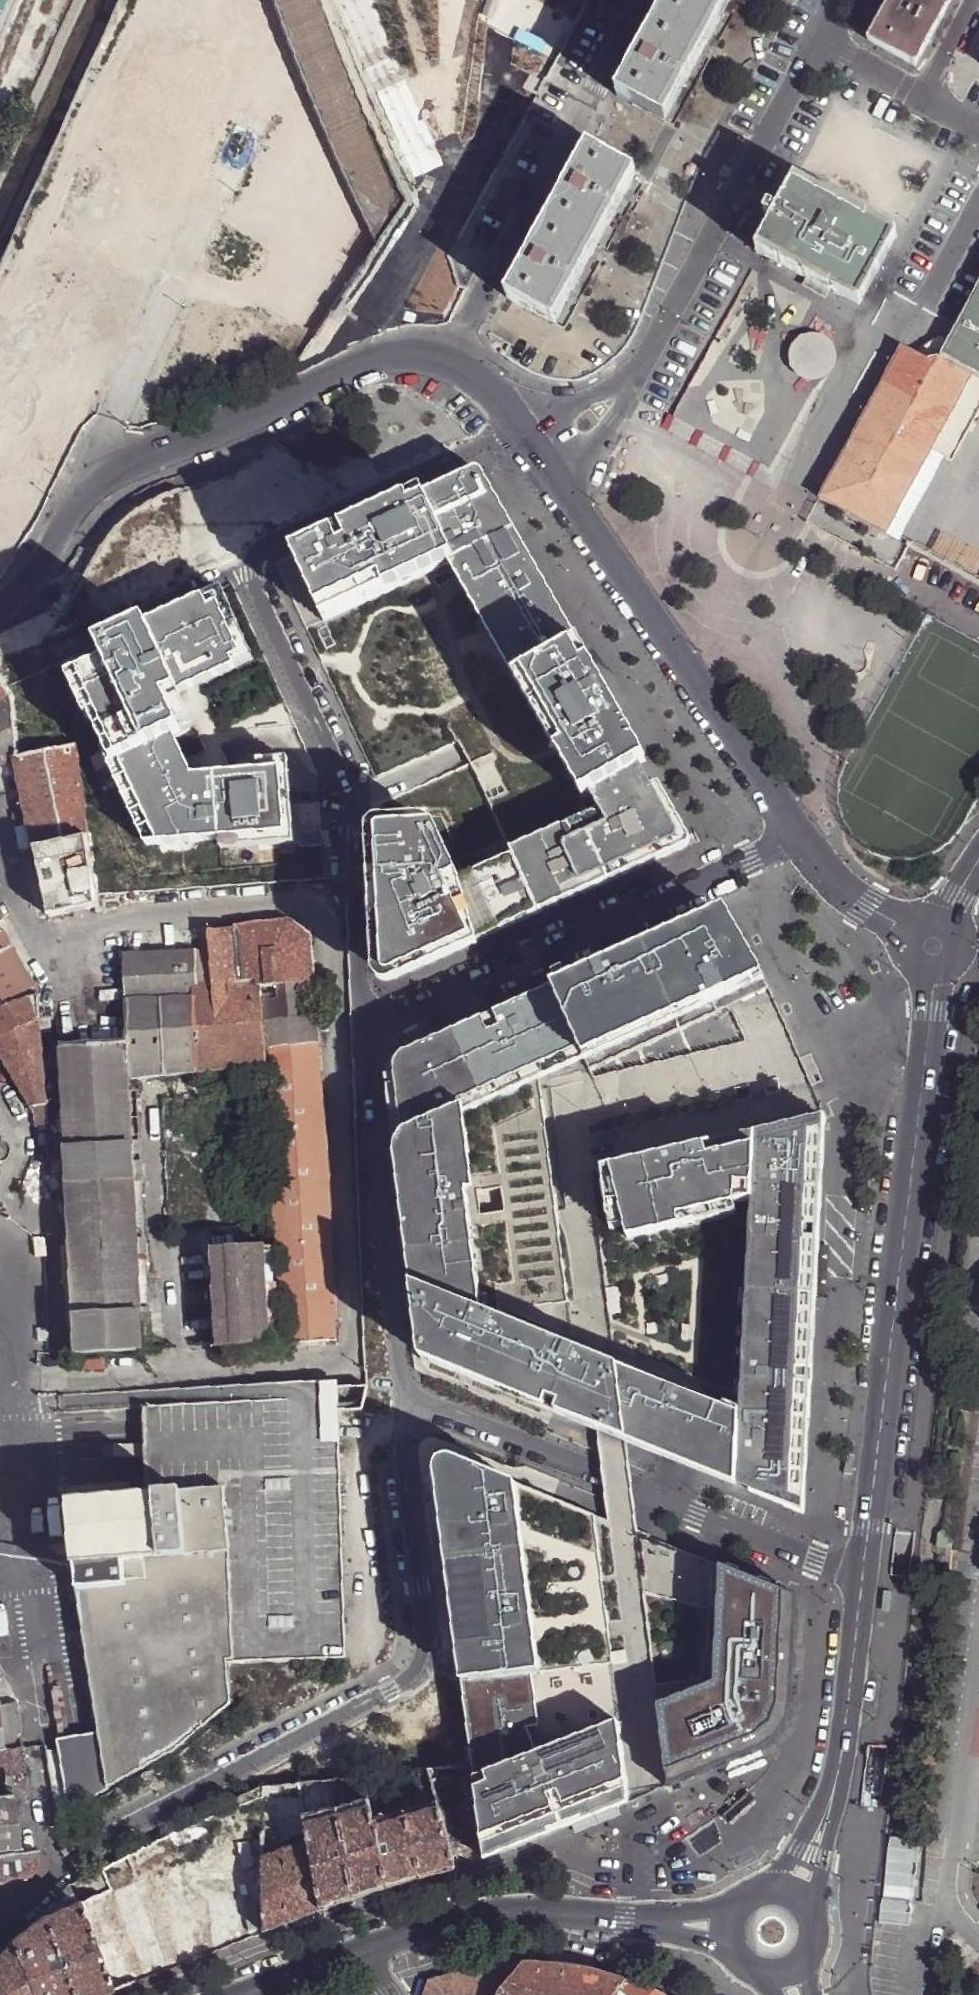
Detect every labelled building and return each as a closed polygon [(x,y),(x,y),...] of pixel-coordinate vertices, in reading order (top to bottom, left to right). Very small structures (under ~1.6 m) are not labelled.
[(85,116),(135,135),(127,157),(144,164),(136,184),(199,207),(264,33),(219,17),(225,0),(128,0),(85,116)] [(617,96),(665,122),(732,0),(669,0),(617,96)] [(915,68),(953,0),(890,0),(867,42),(915,68)] [(507,299),(555,325),(637,176),(589,149),(507,299)] [(756,253),(857,310),(896,240),(867,224),(868,222),(795,182),(778,213),(769,208),(764,217),(773,222),(756,253)] [(281,255),(262,319),(324,338),(349,255),(234,220),(228,239),(281,255)] [(942,355),(929,359),(904,346),(819,498),(978,585),(978,288),(942,355)] [(820,348),(816,352),(815,355),(817,360),(823,363),(828,361),(831,356),(830,351),(826,348),(820,348)] [(86,439),(91,383),(0,374),(0,430),(86,439)] [(118,579),(295,498),(282,470),(105,551),(118,579)] [(590,791),(646,758),(482,474),(481,473),(479,472),(477,471),(475,470),(473,471),(292,555),(323,621),(448,563),(582,795),(590,791)] [(217,588),(202,596),(203,599),(146,625),(145,624),(97,646),(106,664),(73,680),(151,844),(232,838),(232,845),(292,840),(286,762),(249,765),(250,771),(193,776),(175,736),(194,727),(178,694),(234,667),(235,669),(252,661),(217,588)] [(15,758),(10,696),(0,681),(0,765),(15,758)] [(98,907),(96,895),(95,895),(91,863),(77,746),(15,758),(49,916),(98,907)] [(373,830),(372,832),(379,963),(380,967),(381,969),(383,972),(385,975),(389,976),(392,977),(683,845),(686,844),(688,842),(689,839),(689,836),(689,832),(687,829),(646,758),(590,791),(600,808),(510,848),(513,854),(460,877),(436,824),(435,823),(434,821),(432,821),(430,820),(382,823),(379,824),(377,825),(374,828),(373,830)] [(723,912),(616,960),(645,1034),(758,983),(727,913),(723,912)] [(254,1067),(266,1067),(260,985),(313,981),(309,936),(289,921),(206,930),(207,950),(191,950),(124,954),(128,1030),(131,1078),(254,1067)] [(38,996),(12,944),(0,926),(0,1012),(38,996)] [(190,931),(191,950),(207,950),(206,930),(190,931)] [(616,960),(552,989),(582,1062),(645,1034),(616,960)] [(266,1067),(283,1343),(336,1340),(327,1150),(313,981),(260,985),(266,1067)] [(555,1074),(582,1062),(552,989),(526,1001),(449,1036),(459,1117),(535,1083),(555,1074)] [(35,1125),(47,1124),(46,1106),(47,1106),(40,1017),(38,996),(0,1012),(0,1058),(24,1098),(34,1113),(35,1125)] [(50,1017),(40,1017),(42,1033),(51,1032),(50,1017)] [(131,1078),(128,1030),(120,1030),(121,1043),(96,1044),(60,1045),(70,1246),(75,1335),(75,1354),(143,1351),(137,1242),(137,1235),(130,1090),(130,1089),(131,1089),(131,1078)] [(95,1031),(96,1044),(121,1043),(120,1030),(95,1031)] [(394,1147),(459,1117),(449,1036),(384,1065),(394,1147)] [(139,1090),(130,1090),(137,1235),(144,1234),(139,1090)] [(406,1242),(473,1229),(459,1117),(394,1147),(402,1213),(406,1242)] [(756,1132),(755,1145),(752,1206),(748,1286),(814,1291),(823,1118),(756,1132)] [(752,1206),(755,1145),(713,1153),(710,1142),(595,1167),(606,1226),(619,1222),(621,1231),(752,1206)] [(260,1222),(241,1224),(242,1242),(266,1241),(265,1220),(260,1221),(260,1222)] [(473,1229),(406,1242),(421,1360),(518,1399),(538,1336),(484,1314),(473,1229)] [(75,1335),(70,1246),(61,1247),(63,1283),(66,1283),(68,1335),(75,1335)] [(266,1246),(211,1249),(216,1346),(270,1343),(266,1246)] [(814,1291),(748,1286),(742,1416),(738,1487),(803,1512),(814,1291)] [(538,1336),(518,1399),(597,1430),(609,1435),(600,1360),(538,1336)] [(600,1360),(609,1435),(625,1442),(738,1487),(742,1416),(600,1360)] [(168,1484),(233,1479),(238,1634),(238,1662),(346,1659),(337,1434),(337,1409),(362,1408),(368,1394),(367,1384),(301,1387),(301,1382),(155,1389),(156,1407),(160,1485),(168,1484)] [(160,1493),(160,1485),(156,1407),(146,1407),(150,1493),(160,1493)] [(435,1471),(448,1577),(532,1570),(521,1486),(507,1480),(452,1458),(449,1458),(446,1458),(444,1459),(442,1460),(440,1461),(438,1463),(437,1465),(436,1467),(435,1469),(435,1471)] [(238,1634),(233,1479),(168,1484),(160,1485),(160,1493),(150,1493),(72,1497),(76,1567),(101,1731),(109,1787),(179,1748),(231,1706),(227,1662),(238,1662),(238,1634)] [(713,1684),(658,1706),(668,1787),(758,1749),(769,1740),(777,1731),(783,1723),(788,1713),(792,1700),(798,1597),(719,1565),(713,1684)] [(546,1671),(532,1570),(448,1577),(461,1682),(546,1671)] [(461,1682),(473,1780),(483,1859),(642,1797),(630,1717),(550,1748),(541,1723),(553,1721),(546,1671),(461,1682)] [(23,1747),(20,1723),(17,1701),(0,1704),(0,1750),(23,1747)] [(58,1737),(69,1808),(109,1787),(101,1731),(58,1737)] [(5,1766),(6,1775),(26,1772),(23,1747),(0,1750),(0,1766),(5,1766)] [(370,1896),(388,1890),(374,1822),(365,1777),(349,1778),(355,1803),(336,1805),(355,1901),(370,1896)] [(337,1907),(355,1901),(336,1805),(332,1780),(297,1783),(299,1792),(322,1913),(337,1907)] [(297,1921),(322,1913),(299,1792),(262,1797),(263,1831),(264,1932),(297,1921)] [(13,1795),(0,1796),(0,1856),(22,1853),(13,1795)] [(256,1935),(264,1932),(263,1831),(262,1797),(208,1819),(216,1843),(212,1845),(248,1939),(256,1935)] [(441,1874),(456,1871),(454,1865),(439,1805),(407,1814),(422,1879),(441,1874)] [(404,1884),(422,1879),(407,1814),(374,1822),(388,1890),(404,1884)] [(202,1821),(212,1845),(216,1843),(208,1819),(202,1821)] [(227,1946),(248,1939),(212,1845),(202,1821),(167,1836),(177,1861),(213,1952),(227,1946)] [(194,1959),(213,1952),(177,1861),(167,1836),(98,1871),(106,1888),(73,1903),(108,1992),(125,1985),(159,1972),(194,1959)] [(38,1851),(22,1853),(0,1856),(0,1881),(31,1877),(37,1871),(39,1863),(38,1851)] [(108,1992),(73,1903),(67,1886),(40,1916),(69,1994),(99,1994),(108,1992)] [(14,1898),(0,1900),(0,1915),(14,1898)] [(40,1916),(9,1942),(30,1994),(69,1994),(40,1916)] [(9,1942),(0,1954),(0,1994),(30,1994),(9,1942)] [(524,1963),(496,1965),(463,1971),(431,1981),(426,1994),(496,1994),(524,1963)] [(524,1963),(496,1994),(613,1994),(626,1980),(597,1972),(561,1965),(542,1964),(524,1963)] [(626,1980),(613,1994),(664,1994),(656,1991),(628,1978),(626,1979),(626,1980)]
